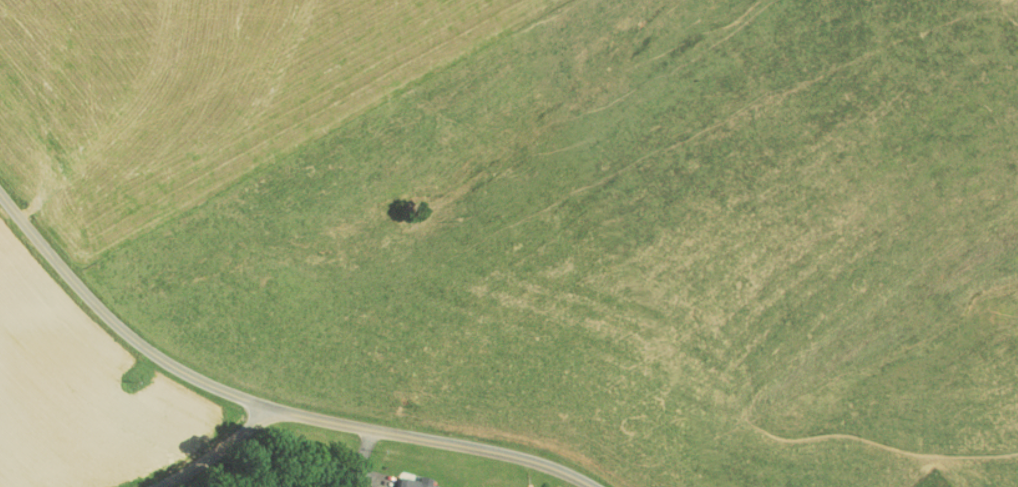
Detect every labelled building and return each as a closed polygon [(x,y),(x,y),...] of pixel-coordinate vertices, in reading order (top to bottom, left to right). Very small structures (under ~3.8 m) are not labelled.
[(430,480),(421,479),(423,471),(411,469),(410,474),(390,470),(386,486),(429,486),(430,480)]
